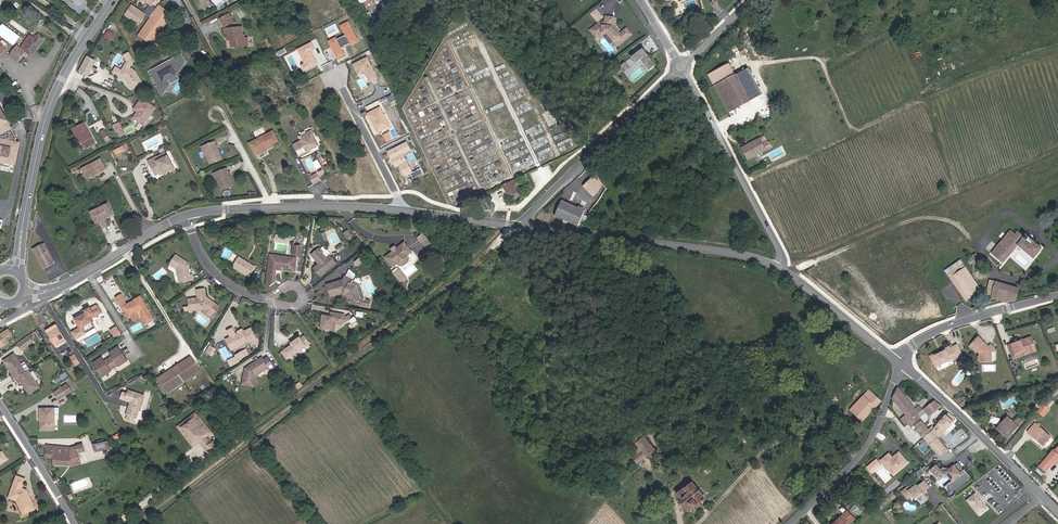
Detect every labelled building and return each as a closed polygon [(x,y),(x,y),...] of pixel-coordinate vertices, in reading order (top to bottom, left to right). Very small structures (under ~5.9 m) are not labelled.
[(150,4),(145,11),(149,14),(154,7),(152,5),(156,0),(144,0),(150,4)] [(144,14),(132,6),(125,15),(139,25),(145,15),(144,14)] [(157,38),(173,15),(159,6),(139,36),(162,51),(166,44),(157,38)] [(149,14),(145,11),(144,14),(145,15),(150,18),(157,9),(154,7),(149,14)] [(224,27),(234,22),(231,17),(229,18),(227,15),(220,19),(224,27)] [(618,31),(613,26),(614,17),(606,17),(605,23),(600,22),(590,30),(596,38),(602,33),(608,34),(618,46),(631,34),(627,29),(620,34),(619,35),(616,32),(618,31)] [(349,22),(341,26),(346,36),(350,43),(351,45),(359,41),(349,22)] [(0,28),(0,34),(15,45),(21,36),(4,23),(0,28)] [(244,38),(244,35),(243,35),(242,27),(224,29),(225,34),(228,33),(228,38),(231,38),(231,39),(232,47),(248,45),(247,38),(244,38)] [(110,29),(104,36),(110,41),(116,34),(110,29)] [(35,51),(44,38),(39,35),(35,39),(29,35),(20,47),(17,45),(10,56),(18,61),(25,51),(30,55),(34,50),(35,51)] [(346,36),(337,40),(341,47),(350,43),(346,36)] [(336,38),(328,41),(337,58),(344,54),(341,47),(337,40),(336,38)] [(311,42),(297,49),(303,63),(300,65),(304,72),(318,65),(312,51),(315,50),(311,42)] [(643,49),(631,58),(636,64),(641,60),(649,70),(656,65),(643,49)] [(166,63),(149,72),(151,76),(153,76),(158,86),(157,87),(162,96),(170,84),(168,79),(176,75),(175,73),(179,71),(186,61),(181,54),(169,61),(168,63),(166,64),(166,63)] [(88,55),(80,70),(89,75),(98,60),(88,55)] [(378,78),(367,57),(353,64),(358,74),(364,71),(370,82),(378,78)] [(625,62),(621,66),(626,72),(630,68),(625,62)] [(131,90),(142,83),(135,70),(124,64),(121,70),(118,75),(126,80),(131,90)] [(709,74),(715,86),(734,75),(728,64),(709,74)] [(112,72),(118,75),(121,70),(115,67),(112,72)] [(749,101),(753,99),(765,93),(751,67),(739,73),(735,75),(749,101)] [(236,77),(233,72),(227,76),(229,81),(236,77)] [(749,101),(735,75),(734,75),(715,86),(729,112),(749,101)] [(156,107),(144,97),(136,106),(140,109),(138,110),(133,116),(142,124),(156,107)] [(12,130),(15,129),(13,126),(11,127),(8,122),(9,121),(0,106),(0,162),(11,164),(12,161),(15,161),(18,147),(15,146),(16,142),(16,138),(12,130)] [(390,126),(380,106),(367,112),(377,132),(390,126)] [(123,130),(119,122),(114,124),(120,136),(122,135),(120,132),(123,130)] [(95,144),(84,123),(75,128),(80,138),(85,149),(95,144)] [(313,134),(310,130),(301,135),(303,139),(293,144),(299,157),(319,146),(313,134)] [(261,151),(272,145),(278,141),(273,131),(249,143),(256,155),(262,152),(261,151)] [(748,160),(766,150),(763,145),(761,142),(759,138),(742,148),(748,160)] [(221,159),(215,142),(202,146),(204,151),(205,151),(207,154),(210,163),(221,159)] [(763,145),(766,150),(772,147),(769,142),(763,145)] [(410,150),(406,143),(388,152),(393,161),(397,159),(404,174),(410,171),(402,154),(410,150)] [(174,169),(165,152),(149,161),(156,175),(163,171),(166,170),(167,172),(174,169)] [(106,169),(101,159),(82,169),(87,179),(106,169)] [(233,186),(227,168),(214,173),(215,178),(217,177),(218,181),(222,190),(233,186)] [(321,181),(317,173),(312,175),(310,172),(308,174),(313,185),(321,181)] [(584,185),(593,196),(606,185),(597,174),(584,185)] [(519,191),(514,180),(503,185),(508,197),(519,191)] [(577,226),(585,210),(562,200),(555,216),(577,226)] [(112,214),(107,204),(91,212),(96,222),(112,214)] [(1042,248),(1026,235),(1024,237),(1018,232),(1015,235),(1011,231),(992,254),(1003,263),(1018,245),(1034,258),(1042,248)] [(256,241),(253,236),(248,239),(251,244),(256,241)] [(437,249),(428,239),(422,244),(431,254),(437,249)] [(408,258),(407,256),(411,252),(404,243),(397,249),(393,251),(385,258),(393,267),(397,263),(399,265),(403,265),(408,262),(408,258)] [(54,263),(44,244),(33,249),(43,268),(54,263)] [(299,256),(301,246),(293,245),(292,255),(299,256)] [(319,248),(311,255),(315,260),(318,260),(320,263),(318,264),(313,268),(320,276),(336,263),(330,255),(330,253),(327,250),(326,250),(323,247),(321,248),(319,248)] [(976,253),(969,258),(970,260),(969,260),(968,261),(968,262),(968,263),(969,264),(970,264),(971,264),(972,263),(973,264),(980,259),(976,253)] [(186,262),(176,255),(170,265),(177,269),(179,277),(180,278),(182,277),(183,282),(193,279),(192,275),(190,276),(188,267),(187,267),(186,264),(187,263),(186,262)] [(295,271),(297,258),(274,255),(273,262),(269,261),(266,285),(269,286),(275,282),(276,269),(281,270),(282,269),(295,271)] [(249,277),(255,267),(239,257),(232,267),(249,277)] [(981,290),(962,264),(948,274),(966,300),(981,290)] [(403,275),(397,268),(393,271),(397,277),(398,276),(400,278),(401,277),(403,275)] [(335,282),(327,285),(331,296),(342,293),(343,291),(347,294),(346,294),(349,303),(358,300),(360,305),(369,306),(370,300),(365,300),(362,291),(359,292),(357,286),(351,283),(353,280),(345,276),(343,280),(350,283),(348,286),(340,283),(337,284),(335,282)] [(991,298),(996,282),(990,280),(986,294),(991,298)] [(1015,300),(1019,289),(996,282),(991,298),(1006,302),(1015,300)] [(213,302),(211,302),(208,301),(210,299),(206,296),(205,289),(196,290),(197,297),(188,299),(190,307),(190,311),(207,308),(213,313),(217,313),(219,309),(219,306),(213,302)] [(121,294),(114,297),(122,312),(125,310),(127,313),(129,316),(129,317),(131,316),(134,320),(140,316),(144,323),(146,322),(147,323),(153,320),(141,298),(127,305),(121,294)] [(76,339),(95,328),(92,322),(90,319),(89,316),(92,314),(93,317),(102,312),(98,307),(92,311),(90,308),(85,311),(87,314),(84,315),(83,314),(75,319),(80,328),(72,332),(76,339)] [(87,314),(85,311),(90,308),(89,307),(81,311),(83,314),(84,315),(87,314)] [(213,313),(207,308),(204,312),(211,316),(213,313)] [(333,326),(333,324),(336,324),(342,325),(352,318),(349,314),(346,317),(344,314),(333,312),(332,316),(330,316),(322,314),(321,322),(322,322),(320,330),(326,330),(333,326)] [(335,332),(336,324),(333,324),(333,326),(326,330),(335,332)] [(66,340),(57,325),(49,329),(49,330),(48,330),(46,331),(56,346),(66,340)] [(120,332),(116,327),(111,331),(114,336),(120,332)] [(254,343),(258,341),(251,328),(245,331),(244,330),(243,330),(238,333),(236,334),(233,328),(227,331),(230,337),(226,339),(229,347),(235,344),(236,345),(241,343),(243,343),(244,344),(249,342),(254,343)] [(9,342),(6,338),(11,334),(8,329),(0,335),(0,348),(9,342)] [(29,335),(17,344),(21,349),(33,341),(29,335)] [(287,359),(309,343),(304,336),(301,338),(300,337),(291,344),(292,345),(282,352),(287,359)] [(995,352),(995,348),(993,346),(990,348),(988,346),(978,336),(970,345),(977,351),(976,352),(978,352),(979,352),(981,353),(981,355),(979,356),(978,357),(978,360),(979,361),(991,361),(991,352),(995,352)] [(1035,347),(1031,337),(1012,344),(1017,358),(1025,355),(1024,351),(1035,347)] [(231,351),(244,344),(243,343),(241,343),(236,345),(235,344),(229,347),(231,351)] [(963,356),(957,344),(950,348),(949,347),(945,349),(945,350),(942,352),(942,353),(940,354),(940,353),(935,355),(934,354),(930,356),(936,367),(953,359),(953,360),(963,356)] [(1017,358),(1012,344),(1008,345),(1013,359),(1017,358)] [(212,356),(216,349),(210,346),(206,352),(212,356)] [(110,370),(118,365),(119,366),(127,361),(118,347),(110,352),(112,356),(104,361),(102,358),(93,363),(102,377),(111,371),(110,370)] [(240,354),(235,356),(236,356),(238,360),(242,358),(242,357),(246,355),(244,351),(239,353),(240,354)] [(14,354),(4,361),(13,374),(11,376),(14,379),(16,378),(26,371),(14,354)] [(80,363),(74,354),(70,357),(75,366),(80,363)] [(193,371),(198,368),(190,356),(181,362),(183,365),(176,370),(184,382),(196,375),(193,371)] [(236,356),(227,361),(230,366),(238,362),(238,360),(236,356)] [(257,373),(264,369),(266,369),(268,368),(271,372),(275,369),(267,357),(264,360),(262,357),(245,369),(242,384),(243,385),(253,387),(254,386),(256,376),(257,373)] [(28,370),(26,371),(16,378),(19,382),(21,380),(30,393),(40,386),(28,370)] [(184,382),(176,370),(168,375),(166,372),(158,377),(166,389),(170,387),(172,390),(184,382)] [(67,383),(62,387),(65,391),(55,397),(58,401),(67,395),(72,392),(67,383)] [(55,397),(65,391),(62,387),(53,393),(55,397)] [(918,413),(898,387),(892,399),(905,415),(900,419),(904,424),(907,422),(918,413)] [(136,418),(144,395),(128,390),(125,401),(130,402),(126,414),(136,418)] [(850,409),(862,421),(881,401),(869,390),(863,396),(867,401),(862,406),(858,402),(850,409)] [(1054,400),(1049,395),(1043,403),(1048,407),(1054,400)] [(867,401),(863,396),(858,402),(862,406),(867,401)] [(928,429),(919,418),(926,412),(928,415),(941,405),(934,400),(918,413),(907,422),(911,428),(914,425),(918,430),(916,431),(923,438),(924,437),(931,432),(934,428),(932,426),(928,429)] [(1042,415),(1048,407),(1043,403),(1036,411),(1042,415)] [(55,430),(55,419),(52,417),(52,408),(40,408),(40,415),(41,417),(41,420),(40,421),(40,430),(55,430)] [(205,438),(212,433),(196,412),(178,427),(193,447),(200,442),(208,453),(209,452),(206,447),(212,443),(209,439),(207,440),(205,438)] [(956,418),(948,413),(934,428),(931,432),(924,437),(940,456),(947,450),(937,438),(940,435),(941,436),(956,418)] [(999,421),(1000,418),(991,416),(989,422),(996,424),(999,421)] [(1008,439),(1019,426),(1023,421),(1018,417),(1014,421),(1007,416),(1002,422),(999,425),(996,428),(1008,439)] [(182,427),(194,442),(207,432),(196,417),(182,427)] [(1043,445),(1050,436),(1035,423),(1028,431),(1031,434),(1031,435),(1043,445)] [(638,464),(655,450),(645,437),(633,446),(638,453),(633,457),(638,464)] [(209,452),(217,446),(214,441),(212,443),(206,447),(209,452)] [(109,449),(107,442),(94,445),(96,452),(109,449)] [(80,461),(79,452),(84,451),(83,444),(71,447),(46,445),(46,457),(54,458),(53,465),(72,466),(72,462),(80,461)] [(1054,450),(1040,466),(1046,471),(1055,461),(1057,457),(1057,447),(1054,450)] [(0,465),(8,459),(3,452),(0,454),(0,465)] [(889,453),(881,460),(888,468),(892,465),(897,472),(908,463),(899,452),(896,454),(897,455),(893,459),(892,457),(889,453)] [(867,465),(871,473),(883,466),(879,458),(867,465)] [(936,465),(931,470),(937,477),(940,473),(948,474),(952,480),(949,483),(948,484),(947,486),(947,488),(947,489),(948,491),(949,493),(971,477),(966,471),(961,474),(960,472),(957,469),(956,467),(960,464),(958,462),(951,468),(943,467),(940,469),(936,465)] [(964,469),(960,464),(956,467),(957,469),(959,468),(962,471),(960,472),(961,474),(966,471),(965,469),(964,469)] [(897,472),(892,465),(888,468),(893,475),(897,472)] [(25,479),(17,476),(9,496),(18,499),(19,502),(18,502),(23,514),(32,510),(31,509),(34,507),(27,490),(22,488),(25,479)] [(949,483),(952,480),(943,487),(949,493),(948,491),(947,489),(947,488),(947,486),(948,484),(949,483)] [(706,499),(692,481),(690,483),(689,481),(684,485),(685,486),(676,493),(681,499),(680,500),(681,500),(685,505),(686,506),(690,511),(706,499)] [(929,487),(924,481),(921,483),(926,490),(929,487)] [(916,485),(914,487),(909,486),(902,492),(908,499),(912,495),(915,498),(916,497),(918,496),(919,498),(919,501),(921,504),(928,499),(925,495),(925,490),(926,490),(921,483),(917,486),(916,485)] [(977,492),(967,499),(979,516),(990,508),(977,492)] [(854,519),(850,513),(846,516),(844,514),(833,523),(849,523),(854,519)]
